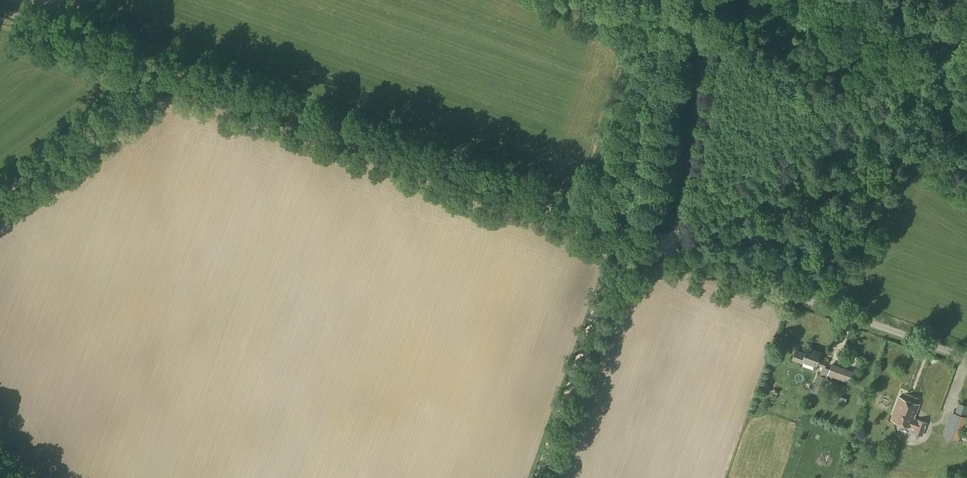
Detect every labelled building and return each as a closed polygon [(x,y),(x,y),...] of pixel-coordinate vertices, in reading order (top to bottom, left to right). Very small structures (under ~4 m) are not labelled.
[(819,358),(821,352),(807,347),(805,353),(796,350),(792,359),(802,363),(803,359),(825,367),(827,360),(819,358)] [(850,383),(854,371),(831,363),(827,375),(850,383)] [(830,385),(831,380),(827,379),(827,378),(818,374),(811,391),(822,396),(825,388),(828,389),(829,385),(830,385)] [(844,405),(847,398),(841,396),(845,386),(832,381),(828,391),(840,396),(837,403),(844,405)] [(922,435),(927,423),(914,418),(919,404),(899,397),(891,419),(915,428),(913,432),(922,435)] [(947,436),(958,440),(966,417),(955,413),(947,436)] [(930,444),(935,428),(926,425),(921,440),(930,444)]
